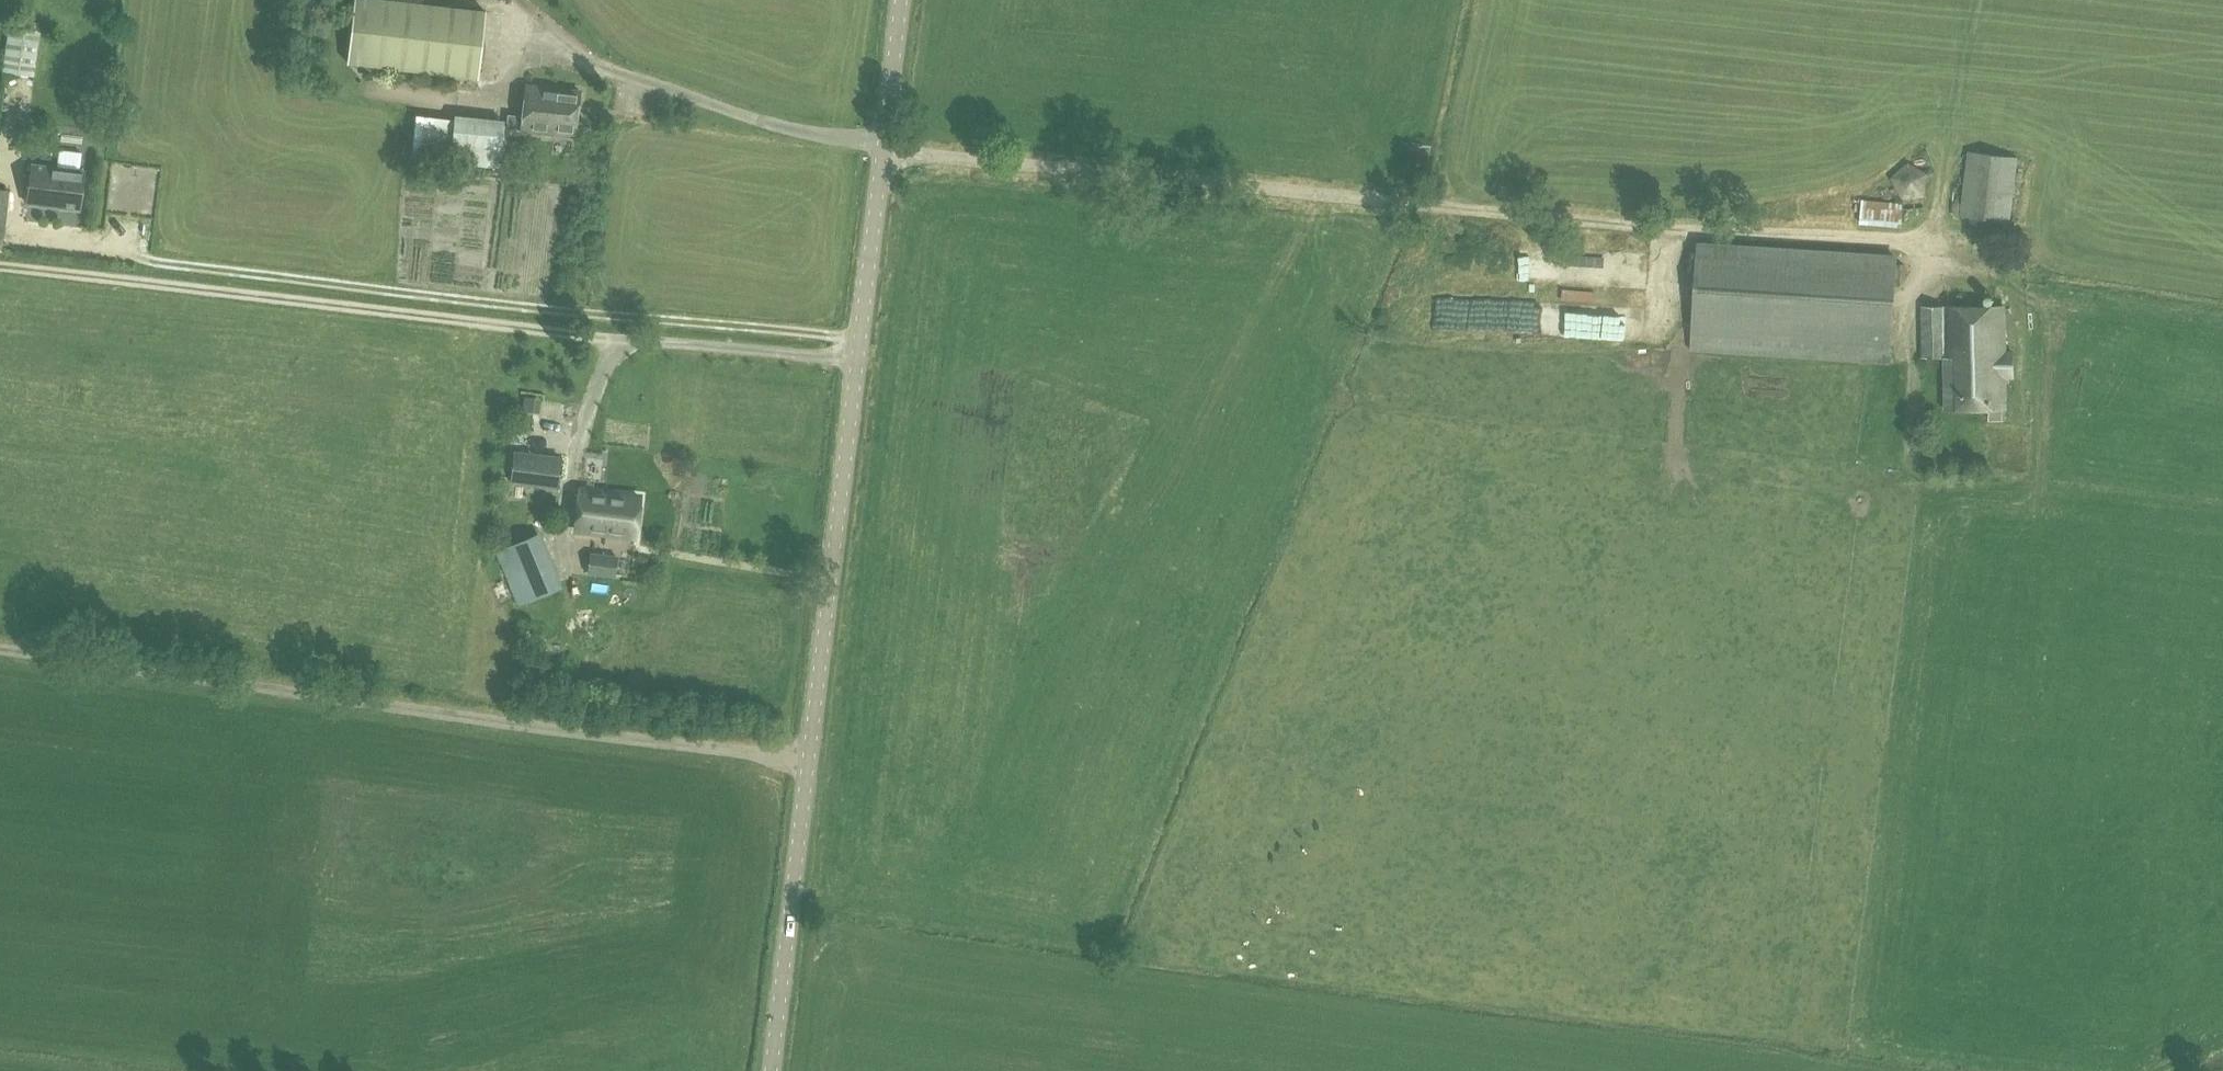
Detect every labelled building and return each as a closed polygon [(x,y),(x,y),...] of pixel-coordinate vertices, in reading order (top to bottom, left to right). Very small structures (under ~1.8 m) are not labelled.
[(347,61),(480,76),(488,8),(417,0),(354,0),(347,61)] [(41,33),(7,28),(6,37),(2,71),(35,75),(39,42),(41,33)] [(579,91),(525,84),(521,118),(509,116),(508,128),(574,136),(579,91)] [(410,156),(450,161),(454,120),(414,117),(410,156)] [(454,120),(450,161),(450,162),(499,167),(504,122),(454,117),(454,120)] [(57,169),(32,166),(31,175),(23,174),(21,191),(29,192),(28,203),(79,209),(83,172),(79,171),(81,153),(59,150),(57,169)] [(1960,215),(2010,221),(2018,158),(1968,151),(1960,215)] [(1902,199),(1903,199),(1923,197),(1924,196),(1929,174),(1910,162),(1891,177),(1902,199)] [(1903,210),(1903,202),(1861,199),(1859,223),(1901,227),(1903,210)] [(1897,259),(1856,255),(1857,252),(1814,247),(1814,250),(1699,239),(1689,344),(1887,364),(1897,259)] [(1641,298),(1640,280),(1559,282),(1560,301),(1641,298)] [(1493,321),(1511,320),(1510,295),(1463,297),(1464,318),(1493,316),(1493,321)] [(2014,377),(2014,352),(2005,352),(2004,306),(1921,307),(1922,357),(1944,357),(1945,409),(1990,408),(1990,419),(2005,419),(2004,377),(2014,377)] [(1778,388),(1779,377),(1747,373),(1746,384),(1778,388)] [(522,412),(538,413),(539,399),(523,398),(522,412)] [(514,451),(510,481),(556,487),(560,457),(514,451)] [(610,493),(580,490),(575,529),(605,533),(610,493)] [(605,533),(635,536),(640,497),(610,493),(605,533)] [(517,604),(558,585),(536,533),(495,551),(517,604)] [(590,573),(615,575),(617,554),(592,552),(590,573)]
